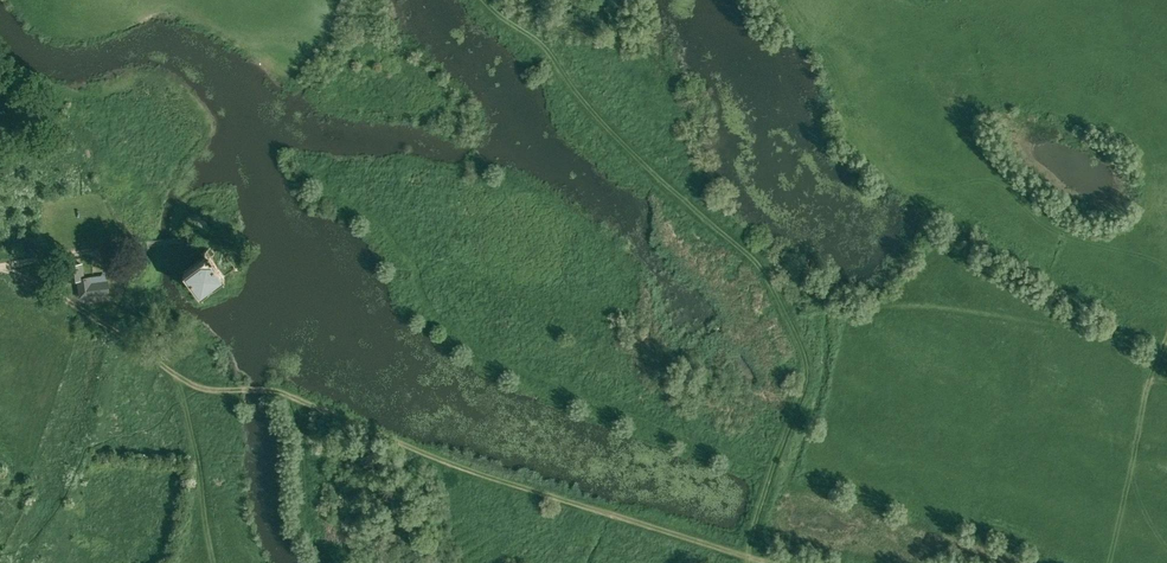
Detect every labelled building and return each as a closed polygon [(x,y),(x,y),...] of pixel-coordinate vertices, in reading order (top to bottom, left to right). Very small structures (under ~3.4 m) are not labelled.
[(184,273),(183,274),(186,278),(189,283),(191,282),(197,290),(200,294),(224,276),(210,256),(215,252),(210,246),(201,252),(204,256),(184,272),(184,273)] [(82,263),(66,265),(68,280),(78,279),(80,297),(109,293),(107,280),(94,282),(94,276),(83,278),(82,263)]
